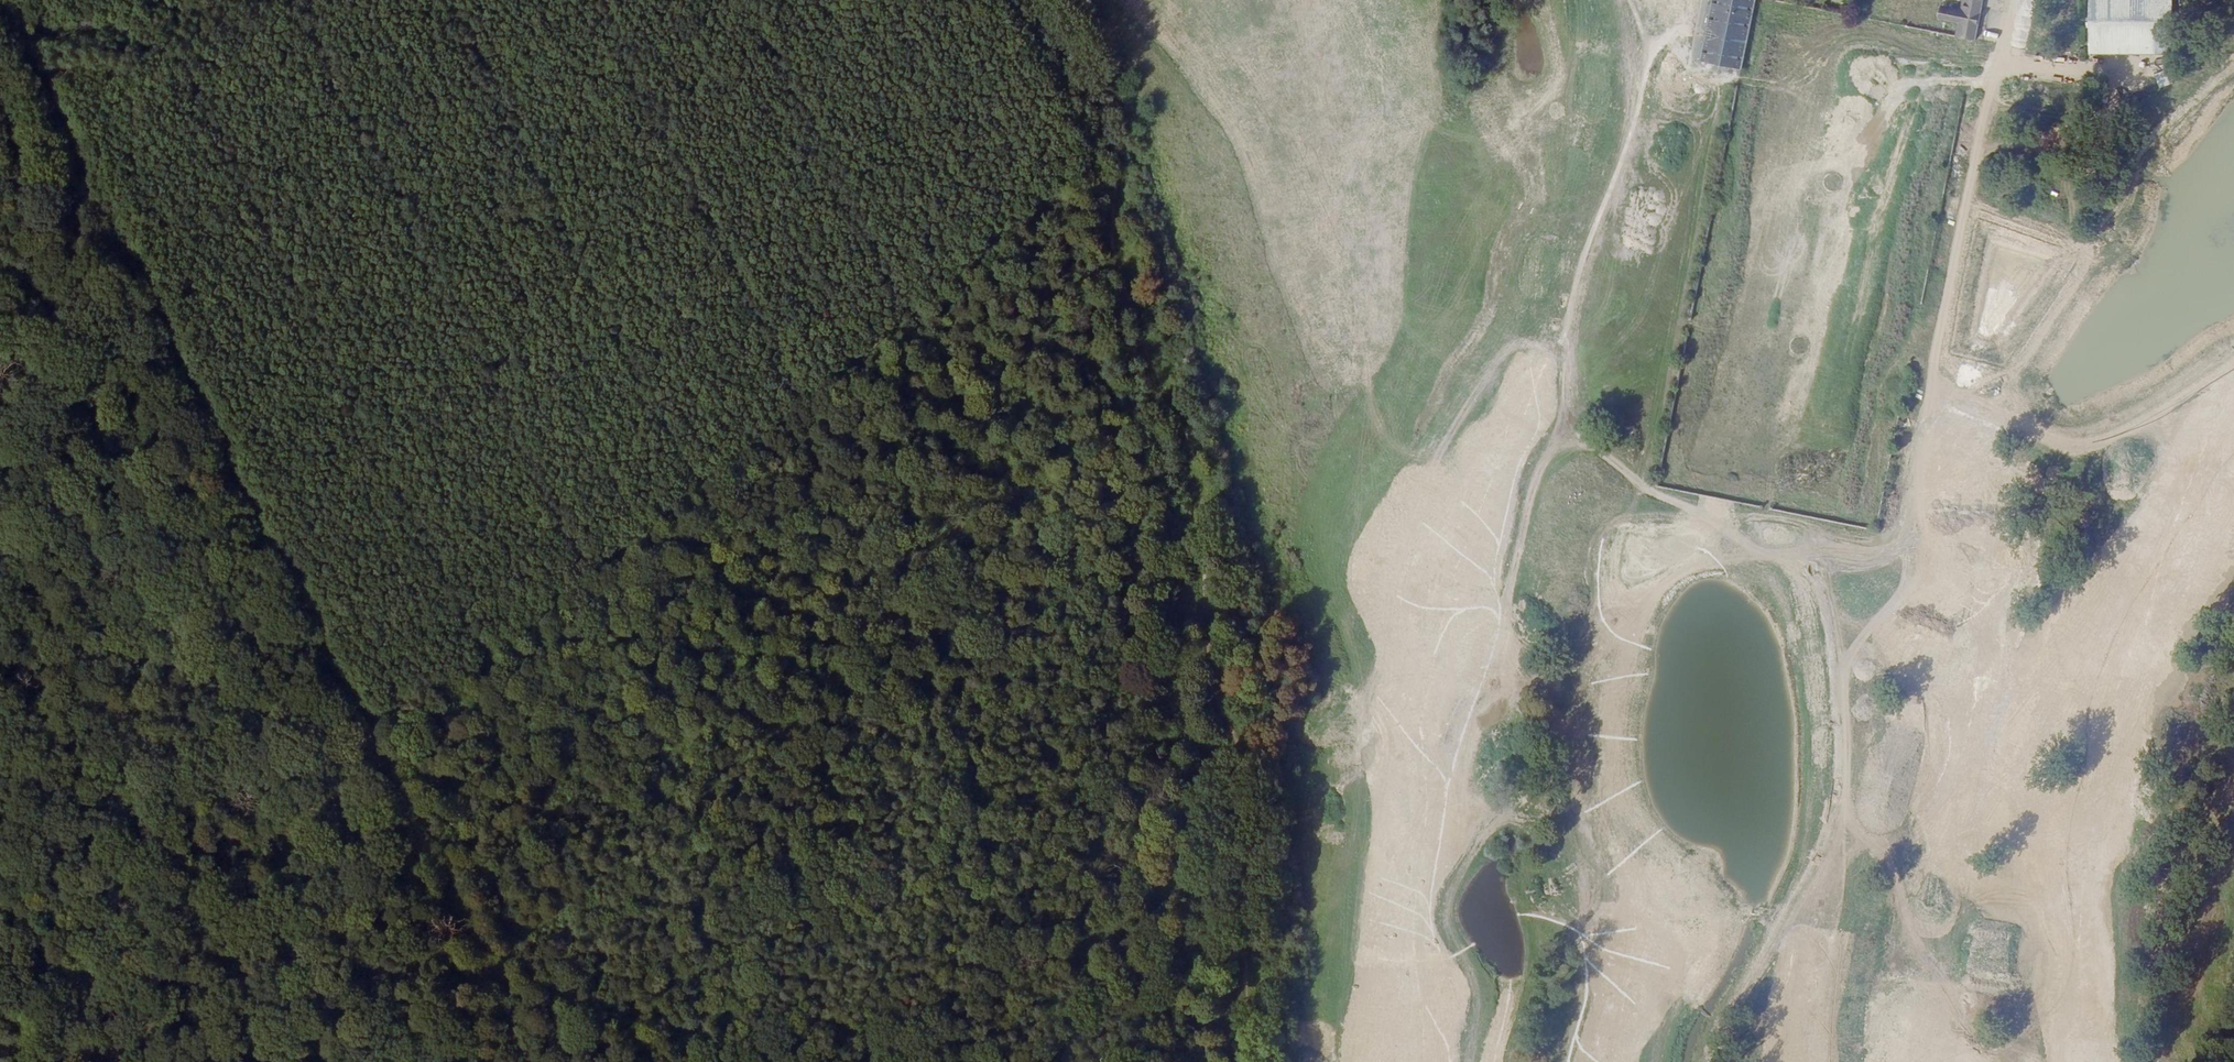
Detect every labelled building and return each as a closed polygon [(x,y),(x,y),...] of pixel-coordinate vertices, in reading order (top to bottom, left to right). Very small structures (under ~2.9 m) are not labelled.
[(1747,69),(1760,0),(1720,0),(1706,62),(1747,69)] [(1978,41),(1987,0),(1966,0),(1963,12),(1946,9),(1944,19),(1961,23),(1958,37),(1978,41)] [(2180,0),(2097,0),(2095,59),(2180,60),(2180,0)] [(2154,74),(2158,88),(2170,84),(2166,70),(2154,74)]
